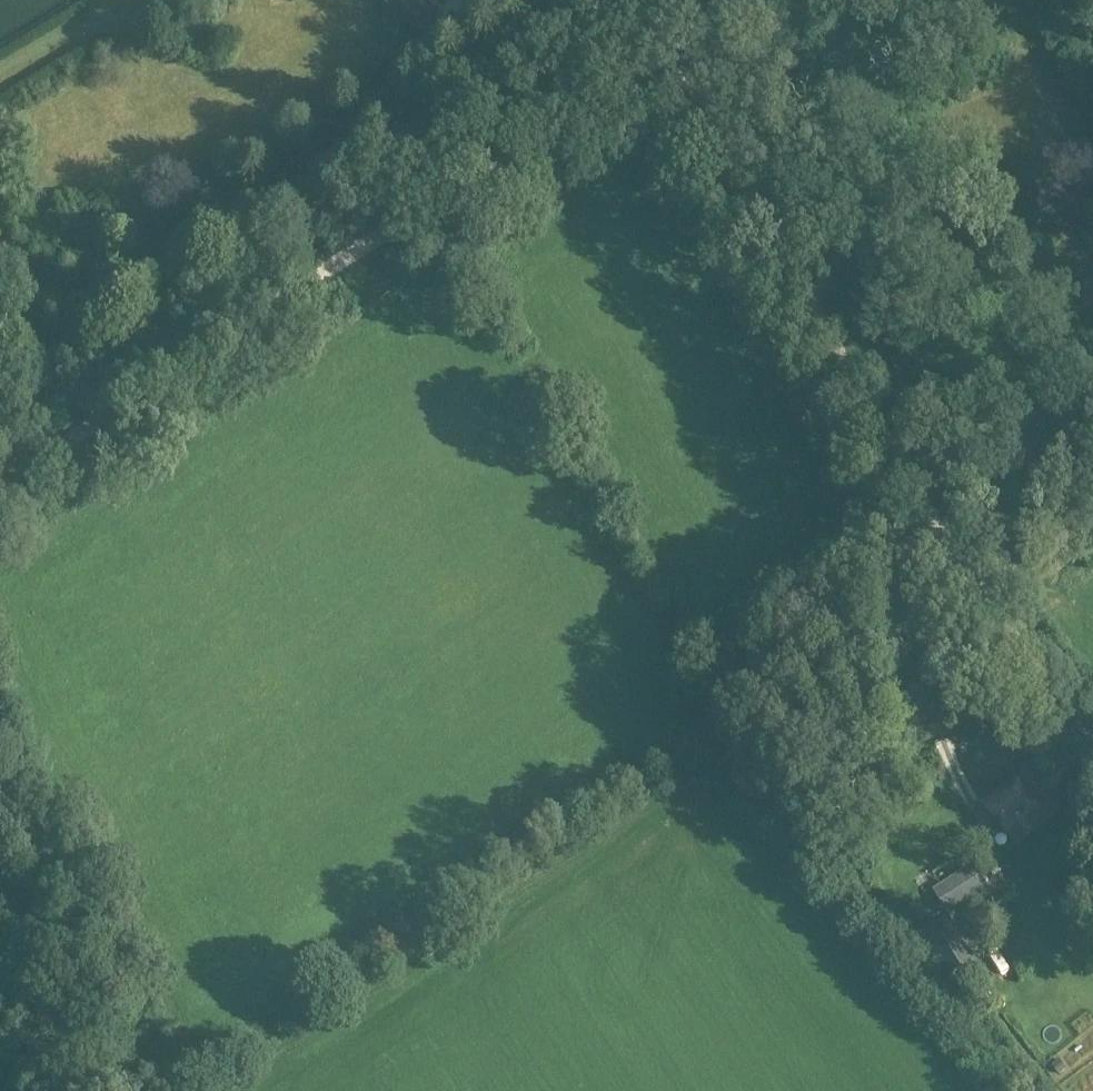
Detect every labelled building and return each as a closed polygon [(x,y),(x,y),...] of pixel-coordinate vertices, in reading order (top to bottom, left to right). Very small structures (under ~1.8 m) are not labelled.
[(983,895),(968,871),(938,891),(953,915),(983,895)] [(1092,910),(1092,888),(1088,882),(1077,891),(1092,910)] [(947,922),(926,935),(953,976),(973,963),(947,922)] [(996,955),(987,962),(1004,983),(1013,976),(996,955)]
